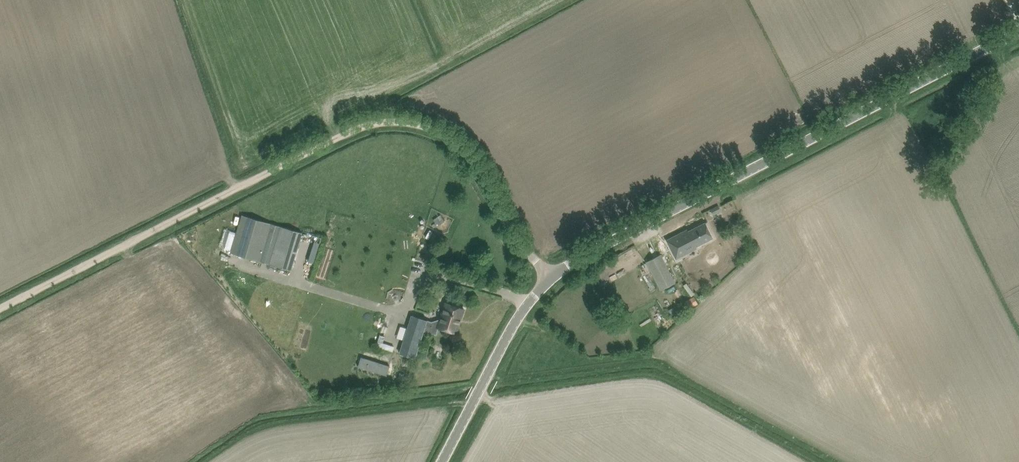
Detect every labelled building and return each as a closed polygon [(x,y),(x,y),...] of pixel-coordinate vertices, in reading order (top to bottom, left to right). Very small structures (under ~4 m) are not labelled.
[(721,211),(720,207),(719,205),(711,209),(713,215),(721,211)] [(434,220),(436,222),(438,225),(439,226),(446,221),(441,214),(434,220)] [(242,215),(231,253),(291,271),(303,233),(242,215)] [(694,248),(712,238),(704,223),(687,232),(686,231),(666,241),(675,258),(685,253),(682,247),(691,242),(694,248)] [(661,254),(647,262),(661,290),(675,283),(661,254)] [(620,260),(594,271),(602,288),(628,276),(620,260)] [(688,308),(697,304),(693,296),(685,300),(688,308)] [(432,322),(428,321),(411,314),(399,353),(416,360),(425,331),(437,334),(439,327),(457,333),(464,309),(446,303),(441,319),(432,322)] [(675,306),(669,310),(672,316),(678,312),(675,306)] [(376,346),(392,350),(393,345),(382,342),(390,315),(384,314),(376,346)] [(390,366),(361,356),(358,366),(387,376),(390,366)]
